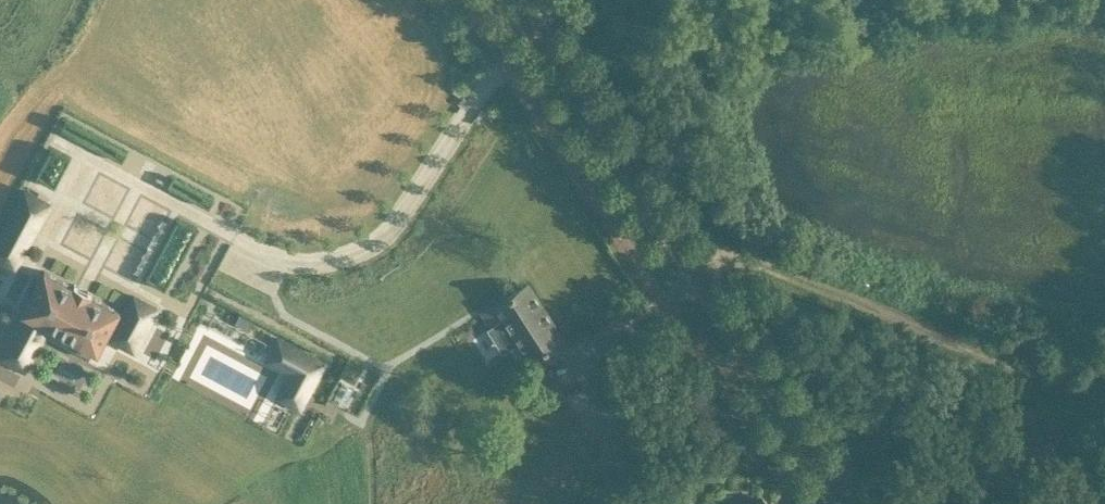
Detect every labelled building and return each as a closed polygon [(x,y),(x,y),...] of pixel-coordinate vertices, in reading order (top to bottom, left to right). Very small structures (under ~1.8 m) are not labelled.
[(1,355),(1,356),(2,357),(2,356),(23,368),(24,369),(25,368),(36,346),(37,346),(37,345),(36,345),(34,344),(35,341),(34,341),(43,325),(44,324),(47,326),(73,340),(69,347),(88,357),(92,350),(97,352),(106,335),(111,338),(112,339),(113,337),(112,337),(119,324),(142,336),(157,307),(134,295),(124,313),(120,311),(120,310),(91,294),(92,293),(74,283),(73,285),(44,270),(39,280),(33,291),(29,288),(28,288),(19,304),(24,307),(22,312),(24,313),(13,334),(2,355),(1,355)] [(562,338),(527,283),(508,295),(479,315),(490,330),(503,322),(529,360),(544,350),(562,338)] [(240,311),(235,322),(248,329),(254,318),(240,311)] [(278,337),(272,348),(273,348),(273,349),(279,339),(301,351),(290,372),(278,396),(300,407),(324,361),(278,337)]
